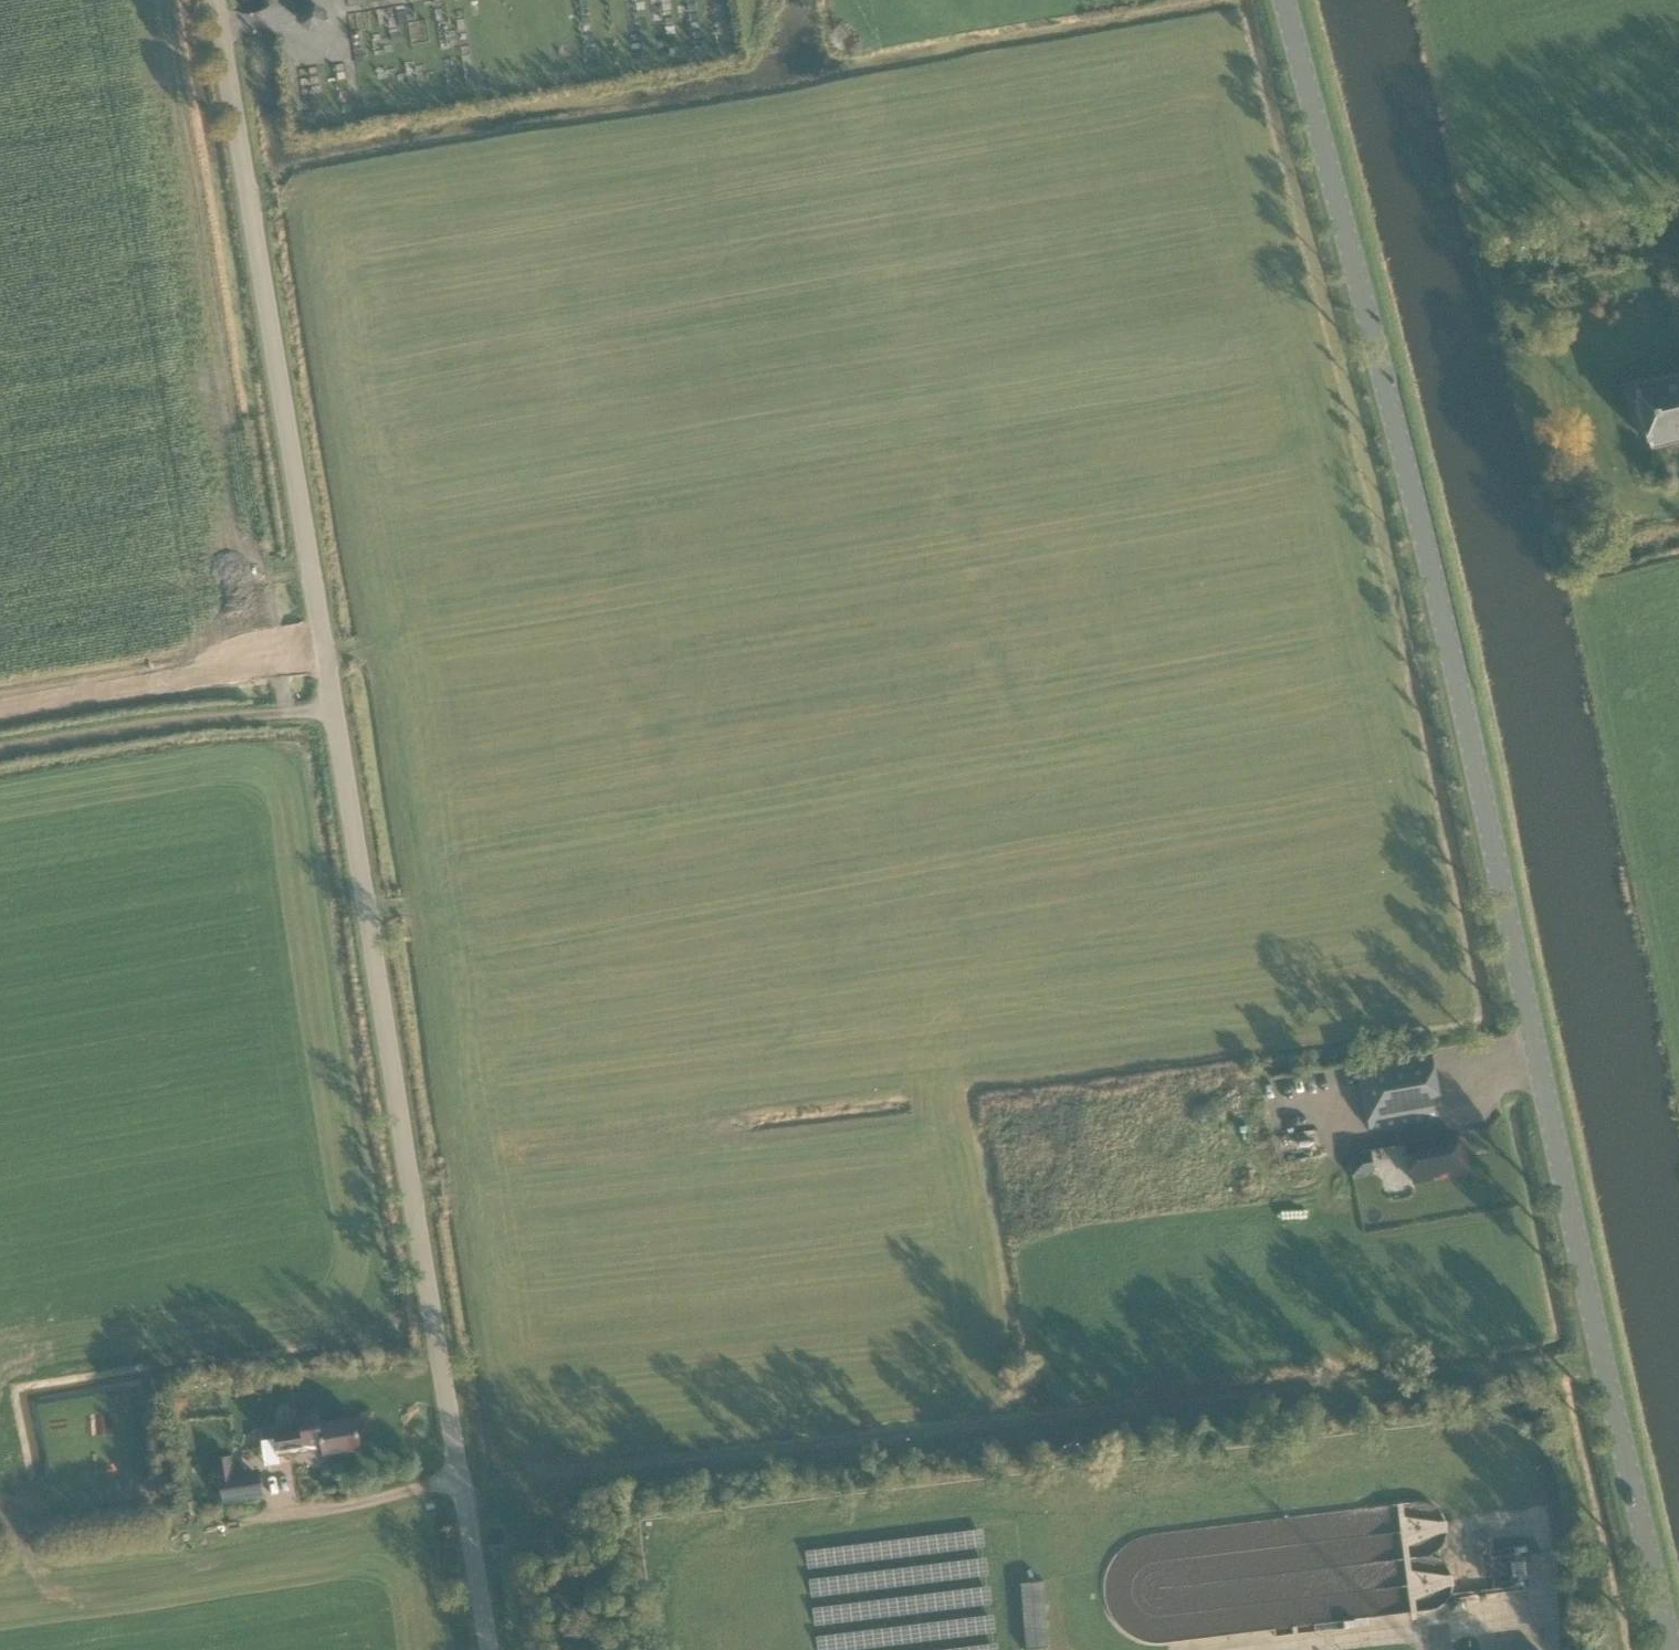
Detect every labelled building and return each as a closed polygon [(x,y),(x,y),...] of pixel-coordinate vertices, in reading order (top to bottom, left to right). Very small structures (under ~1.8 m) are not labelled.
[(310,29),(319,27),(324,20),(323,11),(316,6),(307,7),(302,15),(303,24),(310,29)] [(1633,382),(1648,447),(1678,440),(1678,372),(1633,382)] [(1432,1050),(1357,1064),(1369,1128),(1444,1114),(1432,1050)] [(1270,1079),(1281,1128),(1298,1125),(1287,1076),(1270,1079)] [(1457,1134),(1407,1143),(1414,1182),(1433,1178),(1432,1174),(1463,1168),(1457,1134)] [(320,1423),(318,1408),(299,1411),(301,1424),(274,1428),(278,1451),(305,1447),(305,1445),(322,1442),(324,1453),(361,1447),(356,1417),(320,1423)] [(231,1454),(215,1457),(223,1501),(264,1493),(260,1468),(234,1473),(231,1454)] [(185,1516),(201,1512),(198,1500),(182,1504),(185,1516)] [(1515,1572),(1532,1571),(1531,1546),(1499,1547),(1500,1563),(1515,1562),(1515,1572)] [(1027,1578),(1030,1646),(1053,1645),(1050,1577),(1027,1578)]
